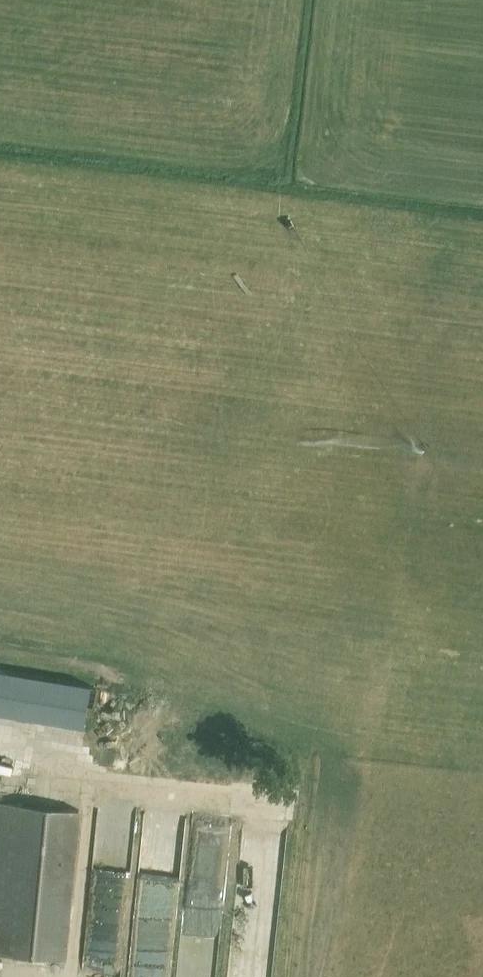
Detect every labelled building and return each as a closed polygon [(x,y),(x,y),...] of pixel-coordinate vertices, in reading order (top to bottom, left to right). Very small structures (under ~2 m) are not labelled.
[(87,725),(93,686),(0,671),(0,712),(87,725)] [(18,770),(19,759),(0,758),(0,769),(18,770)] [(223,792),(222,801),(245,804),(247,795),(223,792)] [(65,959),(80,810),(0,802),(0,951),(65,959)] [(209,934),(209,861),(181,861),(181,934),(209,934)]
